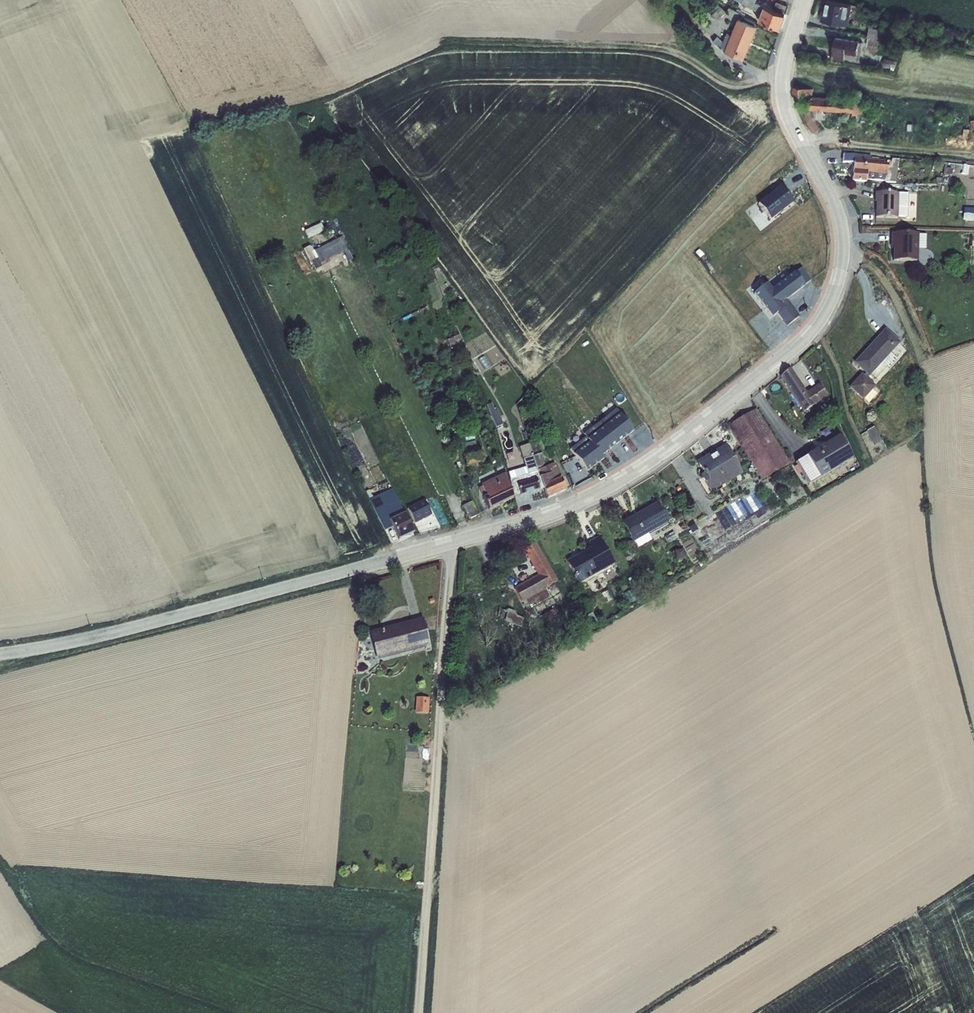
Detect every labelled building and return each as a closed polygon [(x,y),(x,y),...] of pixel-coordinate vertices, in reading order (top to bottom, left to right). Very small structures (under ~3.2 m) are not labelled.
[(760,13),(757,20),(778,28),(783,14),(763,6),(754,0),(753,0),(736,0),(760,13)] [(824,0),(820,20),(849,25),(852,6),(824,0)] [(775,1),(772,9),(785,13),(787,7),(786,6),(787,6),(775,1)] [(716,36),(712,41),(724,51),(723,51),(742,59),(756,27),(736,19),(730,35),(726,33),(722,41),(716,36)] [(868,36),(880,38),(891,41),(893,31),(870,27),(868,36)] [(880,38),(868,36),(866,47),(878,49),(880,38)] [(835,37),(832,61),(844,63),(844,59),(856,61),(857,59),(859,60),(860,55),(863,56),(865,43),(859,42),(859,41),(835,37)] [(884,59),(884,66),(897,68),(898,61),(884,59)] [(813,89),(793,87),(794,91),(796,102),(805,101),(804,109),(807,121),(812,133),(820,129),(815,119),(812,110),(853,112),(853,115),(864,115),(865,100),(854,99),(813,96),(813,89)] [(842,155),(842,163),(853,163),(851,181),(866,182),(866,180),(885,182),(885,183),(895,183),(897,167),(898,167),(898,160),(891,159),(891,162),(888,161),(870,159),(870,156),(842,155)] [(937,178),(936,184),(942,184),(942,183),(948,183),(948,176),(952,176),(952,169),(944,169),(944,179),(937,178)] [(756,208),(770,224),(792,207),(779,190),(756,208)] [(874,193),(874,202),(875,202),(875,218),(897,218),(908,218),(908,209),(908,193),(898,193),(874,193)] [(966,221),(973,221),(973,205),(966,205),(966,210),(966,221)] [(321,224),(305,232),(308,238),(324,231),(321,224)] [(891,233),(890,249),(893,249),(892,261),(917,262),(918,234),(891,233)] [(312,247),(304,251),(311,263),(313,262),(317,270),(322,267),(321,264),(344,252),(349,262),(351,261),(353,260),(342,237),(340,238),(315,251),(312,247)] [(768,283),(754,294),(772,318),(778,314),(787,327),(800,317),(787,300),(806,286),(805,285),(811,280),(802,268),(773,290),(768,283)] [(861,374),(848,388),(862,401),(875,387),(866,378),(868,377),(870,375),(875,379),(886,367),(882,363),(900,343),(885,329),(853,363),(865,374),(863,376),(861,374)] [(459,336),(448,340),(453,355),(464,351),(459,336)] [(790,368),(779,377),(803,413),(814,405),(814,406),(827,397),(819,384),(806,392),(790,368)] [(491,404),(486,406),(495,428),(503,425),(497,410),(494,411),(491,404)] [(756,409),(727,426),(760,480),(789,464),(756,409)] [(587,437),(571,450),(589,472),(605,459),(603,457),(634,432),(616,410),(585,434),(587,437)] [(873,427),(866,431),(874,446),(882,442),(873,427)] [(806,457),(796,463),(809,484),(819,478),(819,479),(852,459),(839,436),(806,456),(806,457)] [(466,453),(462,454),(466,467),(480,463),(480,461),(485,459),(481,448),(477,450),(474,441),(463,444),(466,453)] [(525,468),(507,473),(514,498),(520,496),(539,491),(539,490),(543,489),(538,478),(537,471),(536,468),(532,456),(528,445),(519,448),(525,468)] [(725,445),(696,462),(703,474),(700,476),(710,493),(742,474),(725,445)] [(532,456),(536,468),(541,466),(538,460),(543,458),(542,454),(532,456)] [(554,463),(537,471),(538,478),(543,489),(546,498),(565,490),(560,478),(554,463)] [(482,487),(478,489),(483,498),(489,510),(513,498),(505,473),(481,485),(482,487)] [(369,490),(365,492),(369,500),(384,531),(392,528),(398,540),(413,533),(410,527),(434,515),(426,499),(402,511),(392,489),(372,499),(369,490)] [(472,501),(462,506),(469,520),(478,515),(472,501)] [(656,503),(621,523),(633,543),(634,543),(637,548),(651,541),(647,535),(668,524),(656,503)] [(598,537),(588,543),(591,548),(566,562),(579,585),(613,565),(598,537)] [(537,575),(514,588),(522,602),(525,607),(534,602),(536,604),(550,596),(546,588),(557,581),(536,543),(524,550),(537,575)] [(499,609),(496,618),(521,628),(523,619),(516,616),(514,612),(508,609),(503,611),(499,609)] [(554,610),(542,616),(545,622),(557,616),(554,610)] [(422,619),(368,632),(376,661),(424,649),(425,652),(430,650),(422,619)] [(531,642),(523,646),(529,658),(537,654),(531,642)] [(416,698),(414,713),(428,714),(429,699),(416,698)]
